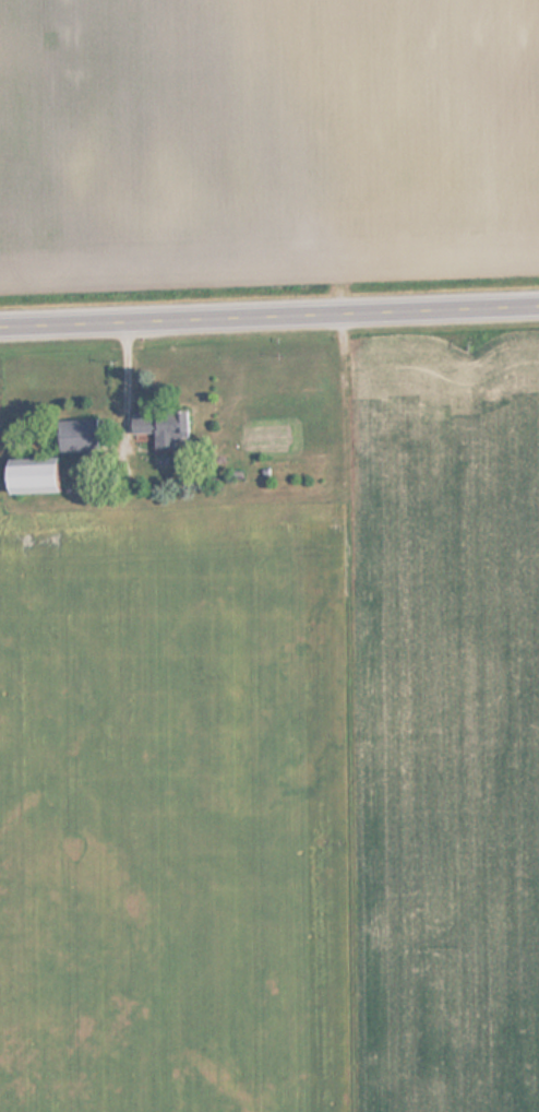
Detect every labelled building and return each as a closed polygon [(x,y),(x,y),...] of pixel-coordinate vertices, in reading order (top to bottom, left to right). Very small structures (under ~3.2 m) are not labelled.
[(184,410),(129,410),(129,442),(184,442),(184,410)] [(55,421),(55,452),(100,452),(99,418),(55,421)] [(58,461),(0,463),(0,494),(59,492),(58,461)]
